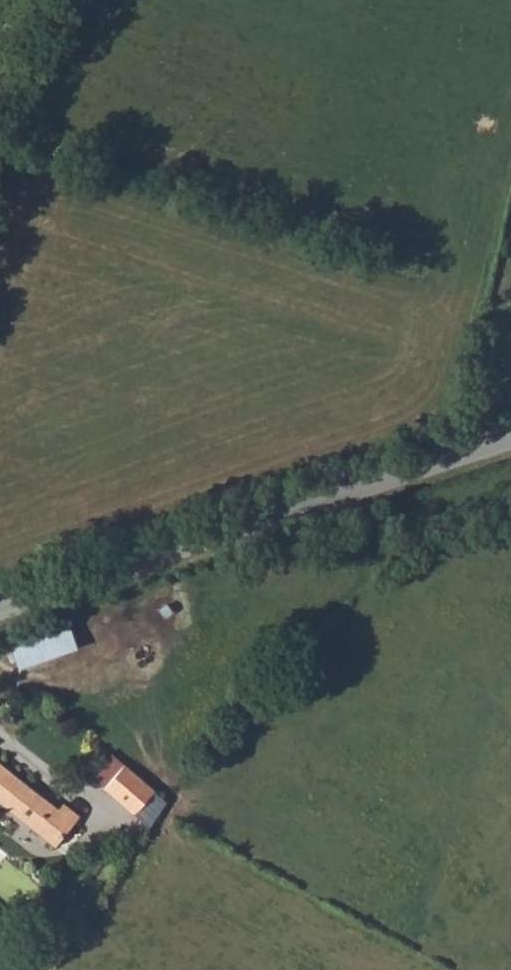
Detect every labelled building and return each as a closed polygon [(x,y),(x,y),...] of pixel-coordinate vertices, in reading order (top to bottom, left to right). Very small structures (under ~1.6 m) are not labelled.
[(68,616),(10,636),(20,666),(78,646),(68,616)] [(62,847),(82,823),(67,811),(0,761),(0,797),(62,847)] [(129,764),(109,787),(139,813),(159,790),(129,764)] [(67,811),(82,823),(86,817),(71,805),(67,811)]
